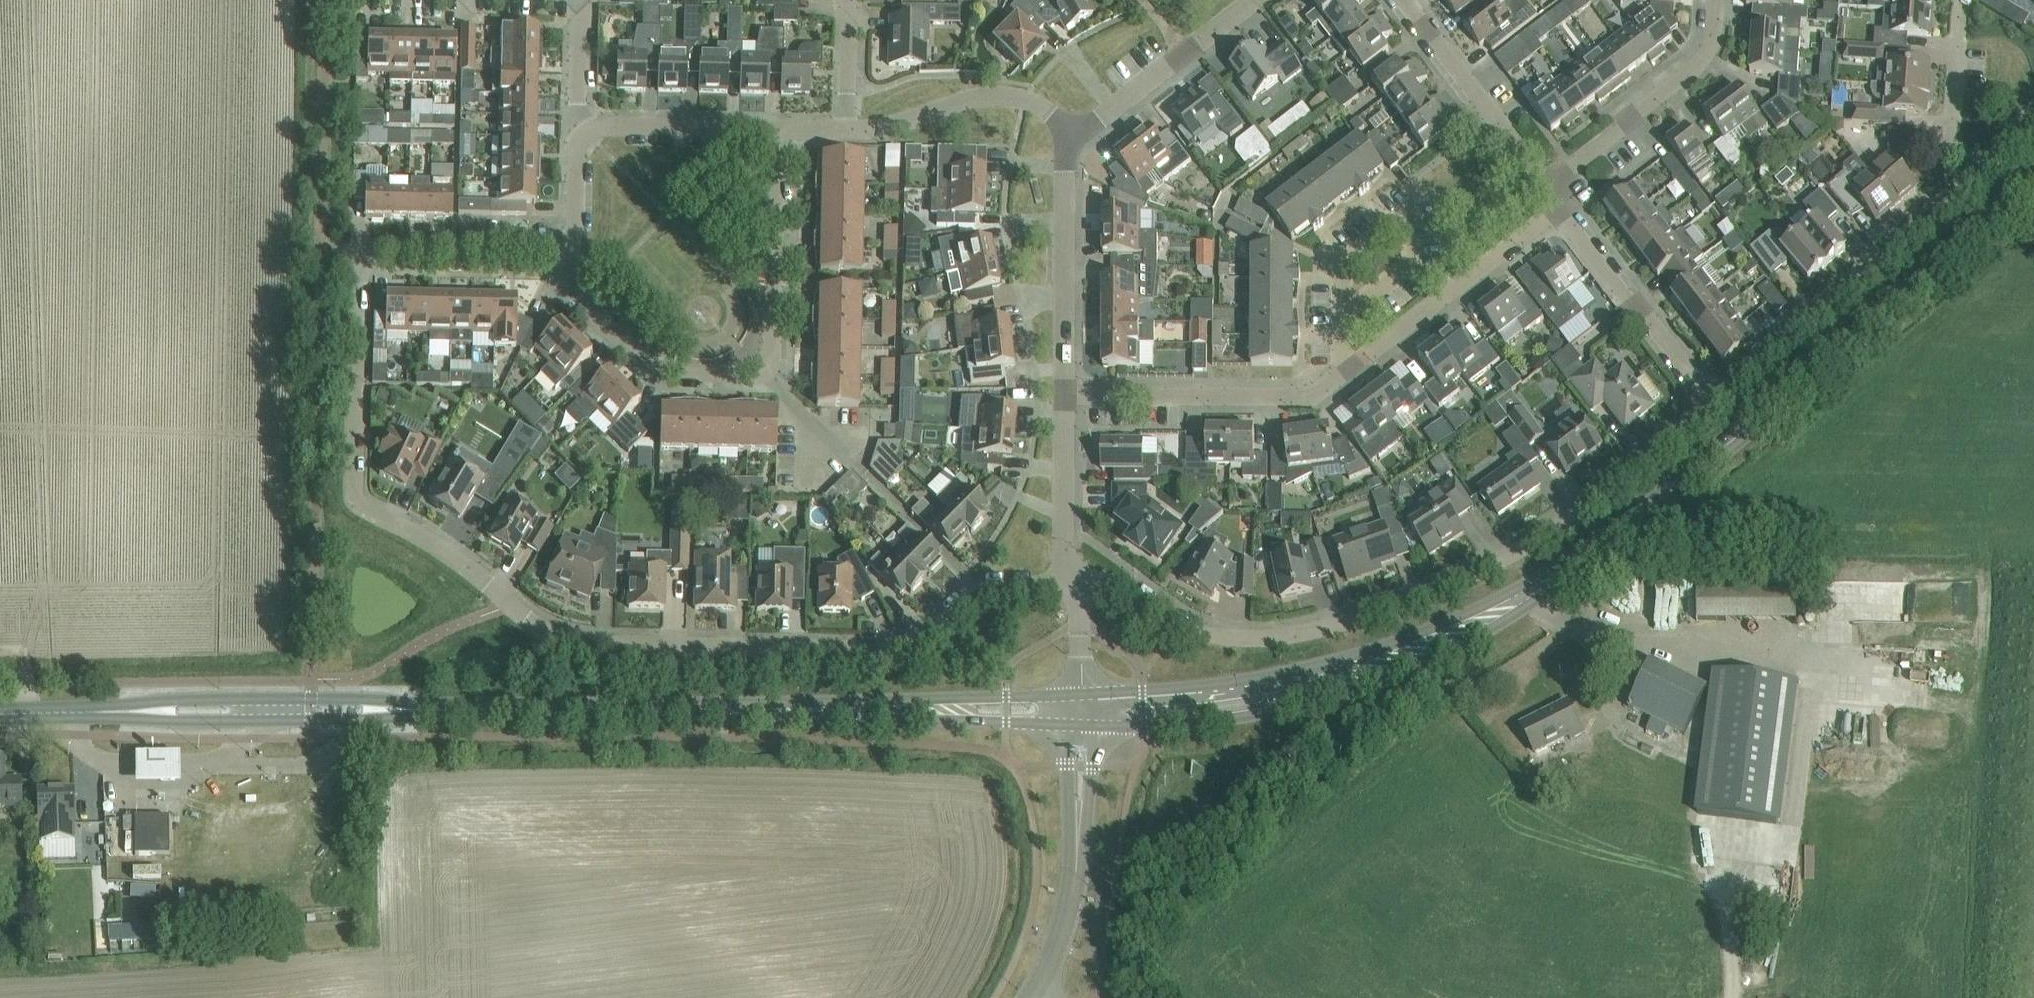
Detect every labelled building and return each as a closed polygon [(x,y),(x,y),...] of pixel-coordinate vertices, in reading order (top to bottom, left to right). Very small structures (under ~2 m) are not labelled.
[(643,8),(667,8),(667,0),(643,0),(643,8)] [(756,9),(766,9),(774,9),(790,9),(790,0),(756,0),(756,9)] [(1008,26),(994,41),(1023,69),(1045,47),(1035,36),(1044,26),(1037,18),(1018,0),(1009,9),(1009,19),(1012,22),(1008,26)] [(1018,0),(1037,18),(1053,9),(1065,30),(1093,14),(1085,0),(1018,0)] [(1324,18),(1347,0),(1311,0),(1310,0),(1324,18)] [(1319,23),(1332,39),(1362,16),(1355,7),(1364,0),(1348,0),(1324,18),(1319,23)] [(1456,15),(1476,1),(1483,10),(1496,0),(1444,0),(1456,15)] [(1464,25),(1480,46),(1485,42),(1492,51),(1528,24),(1536,17),(1523,0),(1512,0),(1510,1),(1509,0),(1497,0),(1496,0),(1483,10),(1464,25)] [(1573,17),(1591,4),(1589,0),(1560,0),(1573,17)] [(1747,5),(1767,7),(1767,18),(1801,20),(1807,21),(1808,8),(1794,7),(1795,0),(1747,0),(1747,5)] [(1869,0),(1869,7),(1884,8),(1891,9),(1933,12),(1934,0),(1869,0)] [(1977,4),(2023,27),(2030,14),(2003,0),(1979,0),(1977,4)] [(1650,11),(1633,24),(1658,57),(1665,52),(1662,47),(1673,39),(1664,28),(1673,20),(1675,4),(1651,2),(1650,11)] [(1817,12),(1817,19),(1837,21),(1839,4),(1824,3),(1823,12),(1817,12)] [(890,19),(889,66),(925,67),(925,43),(928,43),(928,23),(944,23),(944,7),(902,6),(901,19),(890,19)] [(740,41),(742,8),(727,8),(725,41),(740,41)] [(1875,30),(1874,46),(1884,47),(1900,48),(1901,34),(1931,36),(1933,12),(1891,9),(1884,8),(1883,30),(1875,30)] [(774,9),(774,24),(775,24),(784,24),(798,24),(798,10),(790,9),(774,9)] [(1553,13),(1546,17),(1556,30),(1562,25),(1553,13)] [(1381,16),(1369,25),(1362,16),(1332,39),(1344,56),(1350,52),(1387,24),(1381,16)] [(1303,36),(1289,17),(1279,24),(1294,43),(1303,36)] [(1556,30),(1546,17),(1540,22),(1550,35),(1556,30)] [(1753,28),(1752,50),(1799,54),(1801,20),(1767,18),(1766,29),(1753,28)] [(741,70),(740,94),(768,94),(769,70),(782,71),(783,57),(784,31),(784,24),(775,24),(774,31),(760,31),(755,57),(742,56),(741,70)] [(1393,32),(1387,24),(1350,52),(1364,70),(1373,63),(1389,51),(1381,41),(1393,32)] [(1658,57),(1633,24),(1616,37),(1638,66),(1648,58),(1651,63),(1658,57)] [(475,28),(462,28),(462,50),(474,50),(475,28)] [(646,67),(659,68),(660,54),(661,37),(661,29),(637,28),(632,54),(618,53),(617,91),(645,91),(646,67)] [(502,29),(501,51),(542,52),(542,37),(538,37),(539,29),(537,29),(537,30),(502,29)] [(393,34),(393,38),(391,38),(390,82),(412,83),(413,39),(405,39),(405,34),(393,34)] [(677,44),(661,37),(660,54),(659,68),(658,92),(686,92),(687,68),(700,69),(701,55),(702,45),(677,44)] [(1638,66),(1616,37),(1599,50),(1624,83),(1631,78),(1628,74),(1638,66)] [(368,54),(356,53),(356,81),(368,81),(368,75),(390,75),(390,82),(391,38),(368,38),(368,39),(369,39),(368,54)] [(1520,38),(1495,57),(1502,66),(1527,47),(1520,38)] [(413,39),(412,83),(433,83),(433,76),(434,39),(413,39)] [(434,39),(433,76),(433,83),(455,83),(457,40),(434,39)] [(1314,51),(1306,41),(1298,47),(1306,58),(1314,51)] [(1241,84),(1253,100),(1280,79),(1283,84),(1301,70),(1281,43),(1265,56),(1262,55),(1256,47),(1232,66),(1244,82),(1241,84)] [(1874,46),(1844,44),(1844,59),(1883,62),(1884,47),(1874,46)] [(700,69),(699,93),(727,93),(728,69),(741,70),(742,46),(717,45),(717,56),(701,55),(700,69)] [(822,46),(806,46),(802,47),(799,50),(798,58),(783,57),(782,71),(781,94),(809,95),(810,67),(822,67),(822,46)] [(1534,56),(1527,47),(1502,66),(1509,76),(1525,64),(1526,62),(1534,56)] [(474,50),(462,50),(461,71),(462,72),(473,72),(474,50)] [(1624,83),(1599,50),(1582,63),(1607,96),(1624,83)] [(1799,54),(1752,50),(1750,72),(1779,75),(1778,97),(1799,109),(1801,74),(1798,74),(1799,54)] [(542,52),(501,51),(501,73),(538,73),(538,67),(542,67),(542,52)] [(1890,60),(1889,67),(1883,66),(1878,70),(1877,84),(1872,84),(1872,85),(1933,89),(1934,75),(1929,75),(1929,63),(1890,60)] [(1397,61),(1381,73),(1372,80),(1385,98),(1422,70),(1415,62),(1404,70),(1397,61)] [(1314,63),(1307,68),(1315,79),(1322,74),(1314,63)] [(1607,96),(1582,63),(1564,77),(1586,105),(1596,98),(1600,102),(1607,96)] [(1386,97),(1399,114),(1423,96),(1416,86),(1428,78),(1422,70),(1386,97)] [(462,72),(461,81),(471,82),(473,82),(473,72),(462,72)] [(492,94),(500,94),(537,95),(538,73),(501,73),(493,72),(492,94)] [(1548,76),(1541,82),(1572,123),(1580,117),(1576,113),(1586,105),(1564,77),(1554,84),(1548,76)] [(1352,87),(1345,78),(1326,92),(1333,102),(1352,87)] [(471,82),(461,81),(461,93),(471,93),(471,82)] [(1572,123),(1541,82),(1533,88),(1539,96),(1530,103),(1551,132),(1562,124),(1565,128),(1572,123)] [(1933,89),(1872,85),(1871,90),(1873,96),(1876,99),(1881,102),(1886,102),(1886,112),(1906,113),(1926,115),(1926,103),(1932,103),(1933,89)] [(1333,102),(1336,106),(1340,111),(1359,97),(1352,87),(1333,102)] [(1718,97),(1742,127),(1750,139),(1768,125),(1739,87),(1734,91),(1731,87),(1718,97)] [(1198,91),(1173,111),(1184,125),(1178,130),(1189,146),(1196,141),(1216,125),(1231,137),(1243,127),(1219,96),(1208,104),(1198,91)] [(1333,104),(1325,92),(1310,103),(1319,115),(1333,104)] [(471,93),(461,93),(461,105),(471,105),(471,93)] [(537,95),(500,94),(500,116),(537,116),(537,95)] [(1423,96),(1399,114),(1412,131),(1448,104),(1442,96),(1430,105),(1423,96)] [(1709,110),(1704,114),(1723,139),(1714,146),(1731,169),(1740,162),(1741,155),(1736,149),(1741,146),(1732,135),(1742,127),(1718,97),(1706,106),(1709,110)] [(1778,97),(1762,109),(1778,130),(1802,112),(1803,111),(1799,109),(1778,97)] [(1303,102),(1264,131),(1274,144),(1312,114),(1303,102)] [(1454,112),(1448,104),(1411,132),(1425,149),(1450,130),(1443,121),(1454,112)] [(1341,113),(1340,111),(1336,106),(1326,113),(1331,120),(1341,113)] [(1853,107),(1852,122),(1879,123),(1880,109),(1853,107)] [(411,115),(389,114),(389,126),(411,127),(411,115)] [(537,116),(500,116),(499,137),(536,138),(537,116)] [(420,117),(419,127),(432,127),(432,118),(420,117)] [(445,118),(432,118),(432,127),(444,127),(445,118)] [(1365,126),(1358,118),(1351,124),(1357,132),(1365,126)] [(470,125),(460,125),(460,136),(470,137),(470,125)] [(1150,128),(1133,142),(1155,170),(1164,182),(1191,161),(1168,131),(1158,138),(1150,128)] [(1677,129),(1666,137),(1669,141),(1668,142),(1700,183),(1712,174),(1709,170),(1715,166),(1698,144),(1686,128),(1680,133),(1677,129)] [(1892,130),(1888,130),(1887,146),(1889,156),(1870,173),(1855,156),(1869,173),(1897,205),(1917,188),(1899,167),(1911,157),(1912,132),(1892,130)] [(1367,138),(1376,150),(1386,143),(1376,131),(1367,138)] [(411,133),(389,132),(388,146),(411,147),(411,133)] [(411,133),(411,145),(423,146),(423,133),(420,133),(411,133)] [(454,134),(432,133),(432,144),(432,146),(454,146),(454,134)] [(1273,151),(1256,133),(1242,145),(1256,160),(1257,159),(1260,163),(1273,153),(1273,151)] [(470,137),(460,136),(460,148),(470,148),(470,137)] [(1359,136),(1348,145),(1313,172),(1338,205),(1356,191),(1360,197),(1371,188),(1367,183),(1385,169),(1359,136)] [(499,137),(499,159),(536,160),(536,153),(540,153),(540,138),(536,138),(499,137)] [(1293,146),(1298,153),(1309,145),(1303,138),(1293,146)] [(1155,170),(1133,142),(1115,155),(1121,163),(1111,170),(1118,180),(1114,184),(1118,189),(1117,190),(1148,206),(1151,200),(1147,195),(1156,189),(1147,177),(1155,170)] [(1386,143),(1376,150),(1391,169),(1400,162),(1386,143)] [(1293,146),(1283,153),(1289,160),(1298,153),(1293,146)] [(905,164),(921,164),(921,148),(905,148),(905,164)] [(976,170),(976,149),(938,148),(937,191),(984,193),(984,171),(976,170)] [(864,157),(823,156),(822,178),(816,178),(816,177),(815,177),(815,193),(816,192),(822,193),(821,214),(863,215),(864,157)] [(1686,173),(1672,156),(1663,163),(1676,181),(1686,173)] [(1897,205),(1855,156),(1844,165),(1844,173),(1827,187),(1834,196),(1847,211),(1859,201),(1877,222),(1897,205)] [(499,159),(498,180),(535,181),(539,181),(540,166),(536,166),(536,161),(536,160),(499,159)] [(469,168),(459,168),(459,180),(469,180),(469,168)] [(365,200),(365,216),(364,217),(364,218),(387,218),(388,182),(388,169),(366,169),(367,174),(354,174),(353,200),(365,200)] [(898,170),(886,170),(885,187),(898,188),(898,170)] [(1338,205),(1313,172),(1267,207),(1272,213),(1276,220),(1292,240),(1310,226),(1314,232),(1325,223),(1321,218),(1338,205)] [(1676,181),(1689,198),(1690,198),(1692,196),(1699,190),(1686,173),(1676,181)] [(535,181),(498,180),(498,202),(491,202),(491,215),(517,215),(517,203),(533,204),(535,204),(535,181)] [(409,182),(388,182),(387,218),(409,219),(409,182)] [(431,183),(409,182),(409,219),(430,219),(431,183)] [(453,183),(431,183),(430,219),(453,220),(453,218),(452,218),(453,183)] [(1619,225),(1648,202),(1634,185),(1605,207),(1619,225)] [(898,188),(885,187),(885,204),(897,204),(898,188)] [(1117,210),(1104,210),(1104,232),(1140,232),(1155,232),(1155,212),(1145,212),(1148,206),(1117,190),(1117,210)] [(1712,207),(1699,190),(1692,196),(1699,206),(1697,208),(1702,215),(1712,207)] [(937,214),(937,226),(974,227),(975,215),(983,215),(984,193),(937,191),(932,191),(932,213),(937,214)] [(1803,205),(1808,211),(1805,213),(1801,212),(1790,221),(1800,233),(1827,265),(1846,250),(1824,224),(1826,221),(1827,222),(1838,213),(1825,198),(1820,191),(1803,205)] [(1240,200),(1235,211),(1254,222),(1272,231),(1276,220),(1272,213),(1270,216),(1240,200)] [(475,201),(459,201),(459,214),(475,214),(475,201)] [(1648,202),(1619,225),(1632,242),(1669,214),(1662,206),(1655,211),(1648,202)] [(863,215),(821,214),(821,236),(815,236),(815,235),(814,235),(813,251),(814,251),(815,250),(821,250),(820,273),(861,274),(863,215)] [(1669,214),(1632,242),(1645,259),(1674,237),(1667,227),(1674,221),(1669,214)] [(1232,217),(1226,228),(1230,230),(1256,244),(1256,249),(1269,249),(1269,236),(1251,227),(1232,217)] [(897,228),(884,227),(884,244),(897,245),(897,228)] [(1683,230),(1674,237),(1645,259),(1658,277),(1664,272),(1671,281),(1704,256),(1683,230)] [(1140,232),(1104,232),(1104,254),(1112,254),(1112,267),(1138,267),(1157,267),(1157,232),(1140,232)] [(945,250),(941,251),(946,275),(959,272),(995,264),(990,243),(982,244),(979,233),(960,237),(953,239),(943,241),(945,250)] [(1770,233),(1750,249),(1772,277),(1787,264),(1786,262),(1790,259),(1809,281),(1827,265),(1800,233),(1785,245),(1780,244),(1770,233)] [(1213,265),(1213,241),(1191,241),(1191,265),(1213,265)] [(884,261),(896,262),(897,245),(884,244),(884,261)] [(1256,249),(1252,249),(1252,307),(1293,307),(1293,285),(1301,285),(1301,272),(1294,271),(1294,249),(1269,249),(1256,249)] [(1527,290),(1540,306),(1560,332),(1584,313),(1568,292),(1582,282),(1558,252),(1544,262),(1541,258),(1544,263),(1536,269),(1543,278),(1527,290)] [(1704,256),(1671,281),(1678,290),(1672,295),(1686,312),(1715,289),(1724,283),(1710,265),(1704,256)] [(1749,275),(1758,268),(1753,261),(1743,268),(1749,275)] [(995,264),(946,276),(951,296),(963,293),(963,294),(965,294),(967,305),(994,300),(991,288),(999,286),(995,264)] [(1228,278),(1228,265),(1220,265),(1220,278),(1228,278)] [(1138,267),(1112,267),(1112,279),(1104,279),(1103,301),(1139,301),(1154,301),(1157,267),(1138,267)] [(1774,288),(1769,281),(1758,290),(1763,296),(1774,288)] [(1735,288),(1722,298),(1715,289),(1686,312),(1699,329),(1728,307),(1741,296),(1735,288)] [(1763,296),(1776,314),(1787,305),(1774,288),(1763,296)] [(861,290),(820,290),(819,312),(813,312),(813,311),(812,311),(812,327),(813,326),(819,326),(818,348),(860,349),(861,290)] [(1480,310),(1492,326),(1499,335),(1517,322),(1525,332),(1544,318),(1526,295),(1515,303),(1506,290),(1480,310)] [(386,314),(374,314),(373,353),(387,353),(387,333),(408,333),(409,297),(386,296),(386,298),(386,314)] [(430,297),(409,297),(408,333),(429,334),(430,297)] [(451,334),(452,298),(430,297),(429,334),(429,345),(451,345),(451,334)] [(473,298),(452,298),(451,334),(473,335),(473,298)] [(495,299),(473,298),(473,335),(494,335),(495,299)] [(518,299),(495,299),(494,335),(494,347),(515,347),(522,350),(534,324),(521,317),(517,317),(517,300),(518,300),(518,299)] [(1139,301),(1103,301),(1103,323),(1139,323),(1139,301)] [(1214,301),(1192,301),(1192,323),(1193,323),(1207,323),(1213,323),(1214,323),(1214,308),(1214,301)] [(883,303),(882,321),(895,321),(895,304),(883,303)] [(1293,329),(1293,322),(1293,307),(1252,307),(1252,365),(1292,365),(1293,343),(1300,343),(1300,329),(1293,329)] [(1741,324),(1728,307),(1699,329),(1712,347),(1741,324)] [(998,312),(978,314),(971,315),(971,316),(954,318),(958,350),(966,350),(1010,344),(1008,322),(999,323),(998,312)] [(895,338),(895,321),(882,321),(882,337),(895,338)] [(551,363),(576,338),(572,334),(574,331),(569,325),(566,328),(559,323),(550,333),(534,324),(522,350),(530,354),(535,349),(551,363)] [(1139,344),(1139,323),(1103,323),(1103,344),(1139,344)] [(1207,323),(1192,323),(1193,345),(1207,345),(1207,323)] [(1214,323),(1213,323),(1213,348),(1222,348),(1222,323),(1214,323)] [(1755,341),(1741,324),(1712,347),(1725,364),(1755,341)] [(1438,342),(1462,374),(1470,384),(1500,361),(1485,342),(1474,350),(1457,328),(1438,342)] [(592,355),(576,338),(550,364),(541,374),(556,389),(560,384),(569,393),(587,375),(579,366),(591,355),(592,355)] [(1462,374),(1438,342),(1419,357),(1436,379),(1425,388),(1437,404),(1440,407),(1460,391),(1452,382),(1462,374)] [(1013,366),(1010,344),(966,350),(968,371),(969,371),(971,383),(1006,379),(1004,367),(1013,366)] [(1139,344),(1103,344),(1103,366),(1139,367),(1139,344)] [(1207,345),(1193,345),(1193,351),(1193,371),(1207,371),(1207,351),(1207,345)] [(1582,359),(1571,345),(1551,361),(1563,373),(1582,359)] [(860,349),(818,348),(818,370),(812,369),(812,368),(811,368),(810,385),(811,385),(811,384),(818,384),(817,406),(858,407),(860,349)] [(894,361),(881,361),(881,378),(894,378),(894,361)] [(1507,363),(1496,371),(1512,391),(1522,383),(1507,363)] [(1596,363),(1572,381),(1594,409),(1605,401),(1625,427),(1653,406),(1650,402),(1660,394),(1646,377),(1636,384),(1623,367),(1608,378),(1596,363)] [(587,375),(569,393),(577,401),(573,405),(589,420),(597,412),(598,412),(624,386),(622,384),(625,380),(617,373),(614,376),(608,370),(607,371),(607,372),(596,383),(587,375)] [(450,373),(450,375),(450,386),(471,386),(472,376),(472,374),(450,373)] [(428,385),(428,375),(417,375),(417,385),(428,385)] [(450,375),(428,375),(428,385),(450,386),(450,375)] [(483,376),(472,376),(471,386),(483,386),(483,376)] [(1376,383),(1368,389),(1393,422),(1408,410),(1412,414),(1429,400),(1423,392),(1411,376),(1398,386),(1391,378),(1379,387),(1376,383)] [(894,378),(881,378),(881,395),(893,395),(894,378)] [(597,412),(589,420),(604,436),(608,432),(617,442),(628,452),(646,434),(636,423),(627,415),(639,403),(640,404),(640,403),(624,386),(598,412),(597,412)] [(1357,418),(1344,427),(1356,443),(1363,452),(1372,464),(1405,438),(1393,422),(1368,389),(1359,396),(1362,400),(1350,409),(1357,418)] [(379,391),(375,399),(385,404),(389,396),(379,391)] [(1512,391),(1502,398),(1496,403),(1508,419),(1515,428),(1529,447),(1545,435),(1524,407),(1512,391)] [(963,430),(963,431),(1013,435),(1015,413),(1007,412),(1008,400),(981,398),(961,398),(958,429),(963,430)] [(718,451),(719,410),(697,409),(697,403),(698,403),(698,402),(682,402),(682,403),(683,403),(683,409),(661,409),(660,450),(718,451)] [(718,451),(776,452),(777,411),(755,411),(755,405),(756,404),(740,403),(740,404),(741,404),(741,410),(719,410),(718,451)] [(1460,407),(1437,431),(1447,441),(1470,417),(1460,407)] [(1545,444),(1555,457),(1567,473),(1579,464),(1578,462),(1601,444),(1581,417),(1545,444)] [(895,427),(884,426),(884,437),(894,437),(895,427)] [(1307,430),(1312,467),(1340,463),(1342,469),(1345,468),(1350,479),(1370,470),(1359,454),(1354,457),(1346,438),(1334,443),(1330,427),(1307,430)] [(1529,447),(1515,428),(1503,437),(1514,453),(1506,459),(1510,466),(1479,488),(1499,516),(1540,487),(1526,468),(1539,459),(1529,447)] [(1187,454),(1186,474),(1186,478),(1187,481),(1208,496),(1209,478),(1217,478),(1217,465),(1230,465),(1231,429),(1207,429),(1206,454),(1187,454)] [(1255,429),(1231,429),(1230,465),(1243,465),(1243,478),(1268,479),(1268,475),(1268,455),(1254,454),(1255,429)] [(1313,474),(1307,430),(1284,433),(1285,441),(1284,450),(1272,450),(1272,479),(1287,479),(1287,487),(1313,474)] [(1013,435),(963,431),(960,457),(975,459),(974,466),(1002,468),(1003,456),(1011,457),(1013,435)] [(412,473),(424,479),(440,445),(422,436),(419,443),(417,443),(399,434),(398,436),(391,433),(380,455),(388,458),(380,475),(405,487),(412,473)] [(1114,470),(1114,482),(1158,482),(1158,477),(1158,457),(1143,457),(1143,440),(1103,440),(1102,463),(1112,463),(1112,470),(1114,470)] [(878,442),(874,455),(896,476),(905,467),(898,459),(902,443),(896,442),(878,442)] [(431,497),(429,500),(460,519),(480,486),(485,489),(481,496),(493,503),(494,504),(495,503),(504,490),(512,480),(493,468),(475,458),(460,449),(453,461),(440,482),(435,483),(430,492),(431,497)] [(896,476),(874,455),(869,469),(886,486),(896,476)] [(868,488),(851,471),(841,480),(858,497),(868,488)] [(672,478),(671,491),(688,491),(689,478),(672,478)] [(688,491),(717,492),(718,483),(705,483),(706,479),(689,478),(688,491)] [(938,499),(945,506),(967,529),(971,533),(984,521),(979,516),(986,509),(972,495),(969,492),(972,489),(960,478),(938,499)] [(745,480),(729,479),(729,492),(745,493),(745,480)] [(763,493),(763,480),(745,480),(745,493),(763,493)] [(858,497),(841,480),(832,490),(849,507),(858,497)] [(1411,527),(1419,538),(1430,555),(1464,532),(1455,519),(1474,507),(1462,490),(1456,480),(1418,505),(1426,517),(1411,527)] [(1159,558),(1170,542),(1181,527),(1180,526),(1179,528),(1157,512),(1158,507),(1151,502),(1146,504),(1146,486),(1114,486),(1114,502),(1119,502),(1118,513),(1123,516),(1120,520),(1136,531),(1129,541),(1140,549),(1142,547),(1159,558)] [(674,500),(674,517),(689,517),(689,498),(689,497),(674,496),(674,500)] [(511,499),(498,521),(488,538),(514,553),(522,541),(527,544),(525,547),(538,554),(552,530),(535,519),(537,515),(511,499)] [(1188,515),(1198,531),(1222,515),(1212,500),(1188,515)] [(748,521),(748,501),(730,501),(729,521),(748,521)] [(935,515),(923,503),(913,512),(952,552),(965,539),(961,534),(967,529),(945,506),(935,515)] [(1397,516),(1393,505),(1378,511),(1383,526),(1335,542),(1348,580),(1366,574),(1365,570),(1396,560),(1389,540),(1403,535),(1397,516)] [(942,562),(908,527),(899,536),(907,544),(896,554),(919,577),(919,576),(925,571),(929,575),(942,562)] [(554,565),(547,583),(564,589),(566,586),(577,591),(576,594),(589,599),(600,572),(615,572),(615,551),(615,539),(615,536),(599,529),(595,538),(583,533),(580,540),(578,546),(563,540),(554,565)] [(1194,529),(1185,542),(1190,545),(1202,534),(1199,532),(1194,529)] [(624,588),(624,598),(629,603),(629,608),(664,609),(665,570),(671,570),(671,571),(688,571),(688,551),(688,533),(671,533),(671,553),(646,553),(646,568),(629,568),(629,583),(624,588)] [(1332,573),(1322,542),(1308,546),(1309,549),(1272,557),(1277,579),(1281,598),(1313,591),(1309,577),(1315,567),(1319,578),(1332,573)] [(1195,565),(1192,563),(1183,581),(1213,597),(1220,583),(1227,587),(1226,590),(1236,590),(1236,596),(1252,597),(1254,561),(1238,560),(1237,565),(1235,565),(1231,563),(1234,558),(1207,543),(1195,565)] [(758,551),(758,571),(757,611),(790,611),(790,589),(803,589),(804,551),(758,551)] [(853,552),(837,561),(836,572),(820,571),(819,612),(850,613),(850,599),(858,599),(860,598),(862,601),(876,593),(853,552)] [(919,577),(896,554),(886,564),(878,557),(869,565),(886,581),(900,596),(906,589),(911,594),(924,581),(919,576),(919,577)] [(695,590),(695,610),(735,610),(735,590),(736,581),(728,581),(729,557),(696,557),(695,590)] [(1797,572),(1698,571),(1697,620),(1797,621),(1797,572)] [(1966,611),(1954,586),(1944,591),(1952,609),(1948,611),(1951,618),(1966,611)] [(1664,612),(1663,625),(1675,626),(1677,591),(1640,589),(1638,618),(1647,619),(1648,611),(1664,612)] [(1652,661),(1629,707),(1652,719),(1646,730),(1647,731),(1662,738),(1662,737),(1668,726),(1675,730),(1683,734),(1683,733),(1705,687),(1652,661)] [(1707,746),(1699,814),(1778,824),(1796,682),(1757,677),(1717,672),(1707,746)] [(1521,724),(1530,742),(1535,753),(1569,736),(1571,739),(1583,733),(1581,730),(1582,729),(1567,701),(1521,724)] [(5,808),(5,807),(21,807),(20,780),(4,780),(4,757),(0,758),(0,808),(5,808)] [(178,757),(134,757),(135,786),(179,785),(178,757)] [(74,790),(37,791),(37,811),(37,825),(41,825),(41,841),(75,840),(75,824),(75,810),(74,790)] [(135,818),(124,818),(124,831),(135,831),(135,855),(169,855),(169,817),(135,817),(135,818)] [(157,900),(157,888),(135,886),(134,898),(157,900)] [(160,939),(159,924),(110,926),(110,941),(160,939)]
